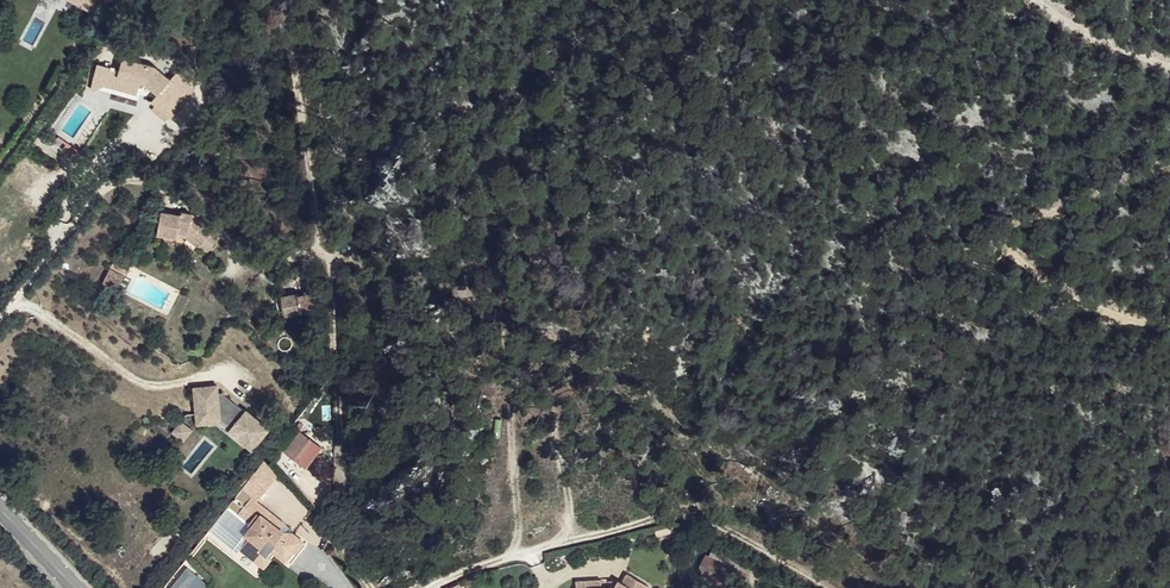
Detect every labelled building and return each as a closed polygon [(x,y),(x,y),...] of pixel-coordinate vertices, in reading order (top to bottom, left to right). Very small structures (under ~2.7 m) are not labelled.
[(90,11),(95,0),(67,0),(90,11)] [(102,17),(92,11),(88,17),(98,23),(102,17)] [(114,18),(111,17),(101,33),(105,36),(114,18)] [(120,57),(117,71),(114,83),(135,88),(137,82),(143,84),(155,95),(148,102),(163,114),(167,108),(173,113),(193,88),(187,83),(189,81),(176,70),(168,79),(152,66),(120,57)] [(95,64),(88,89),(92,90),(102,85),(135,94),(135,88),(114,83),(117,71),(113,70),(113,67),(108,65),(109,62),(104,62),(103,66),(95,64)] [(167,108),(163,114),(169,118),(173,113),(167,108)] [(64,142),(59,150),(74,160),(79,153),(64,142)] [(159,211),(155,235),(175,238),(175,236),(175,231),(186,234),(201,244),(199,246),(205,253),(219,237),(190,213),(178,212),(178,215),(159,211)] [(175,231),(175,236),(184,238),(197,248),(199,246),(201,244),(186,234),(175,231)] [(111,262),(107,268),(123,276),(126,270),(111,262)] [(311,292),(273,298),(276,316),(314,310),(311,292)] [(193,389),(196,414),(217,423),(218,422),(236,437),(252,450),(269,429),(246,410),(245,412),(235,403),(225,404),(224,398),(218,399),(217,394),(217,386),(193,389)] [(181,422),(172,434),(184,443),(193,432),(181,422)] [(315,444),(298,432),(285,449),(303,462),(315,444)] [(272,471),(262,463),(240,491),(250,499),(272,471)] [(209,530),(208,531),(236,553),(239,550),(248,538),(243,535),(250,526),(236,516),(250,499),(240,491),(209,530)] [(264,509),(250,499),(236,516),(250,526),(243,535),(248,538),(239,550),(254,562),(260,554),(264,558),(270,549),(283,560),(289,552),(293,555),(302,543),(288,531),(285,531),(284,532),(283,533),(279,530),(260,515),(264,509)] [(283,524),(264,509),(260,515),(279,530),(283,524)] [(712,549),(700,574),(727,587),(735,587),(745,566),(712,549)] [(260,554),(254,562),(262,569),(268,561),(264,558),(260,554)] [(649,587),(627,575),(621,584),(619,587),(648,587),(649,587)] [(763,577),(759,584),(766,587),(779,587),(780,586),(763,577)]
